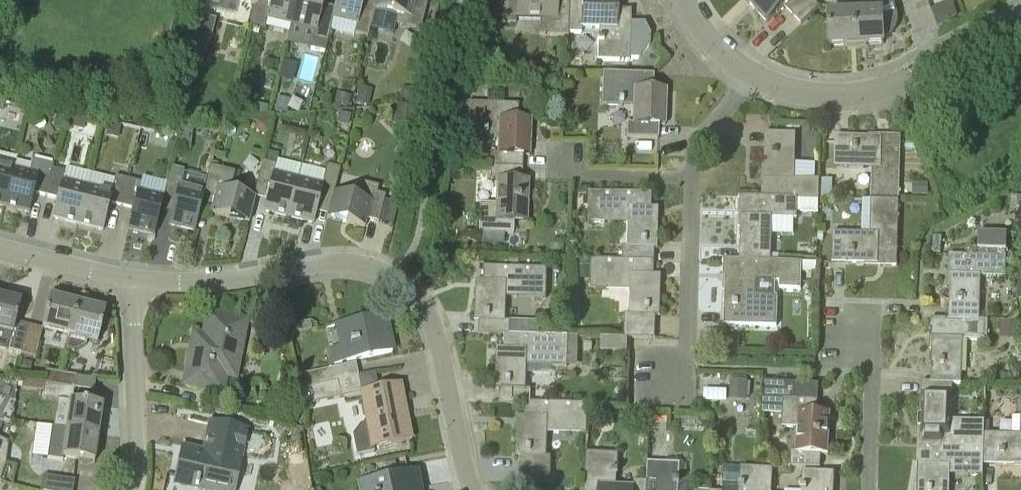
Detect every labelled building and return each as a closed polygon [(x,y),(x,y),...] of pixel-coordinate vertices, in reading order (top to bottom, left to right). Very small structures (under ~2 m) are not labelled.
[(257,5),(252,25),(254,26),(261,27),(264,28),(266,20),(292,26),(298,0),(259,0),(257,5)] [(334,11),(320,8),(322,0),(298,0),(292,26),(315,32),(310,49),(323,52),(326,43),(332,19),(334,11)] [(374,6),(361,3),(361,0),(337,0),(334,11),(332,19),(356,25),(354,34),(366,37),(368,28),(374,6)] [(368,28),(392,34),(395,24),(420,30),(426,3),(414,0),(375,0),(374,6),(368,28)] [(569,2),(557,2),(557,0),(502,0),(501,23),(514,24),(514,20),(540,20),(539,35),(567,36),(567,33),(568,33),(569,2)] [(628,58),(638,59),(649,45),(650,35),(644,24),(630,24),(630,11),(616,11),(617,0),(580,0),(580,2),(569,2),(568,33),(579,33),(579,29),(598,30),(597,60),(628,61),(628,58)] [(809,0),(754,0),(749,4),(768,23),(784,7),(793,16),(809,0)] [(793,16),(801,25),(819,8),(811,0),(809,0),(793,16)] [(953,19),(945,5),(931,10),(938,27),(953,19)] [(857,11),(858,45),(883,44),(883,38),(885,37),(890,34),(894,29),(896,24),(897,19),(896,14),(894,6),(884,10),(857,11)] [(831,46),(858,45),(857,11),(830,12),(831,46)] [(211,19),(198,16),(186,62),(200,65),(206,41),(211,19)] [(445,26),(433,23),(431,35),(443,38),(445,26)] [(259,35),(261,27),(254,26),(252,33),(259,35)] [(664,127),(666,91),(652,90),(653,77),(602,75),(601,106),(632,108),(631,125),(627,125),(626,137),(657,138),(657,127),(664,127)] [(402,88),(402,100),(414,100),(413,88),(402,88)] [(371,94),(359,91),(356,103),(368,106),(371,94)] [(479,167),(491,168),(521,169),(521,157),(529,157),(530,120),(516,120),(517,106),(503,106),(503,92),(487,91),(487,105),(467,104),(466,135),(497,137),(497,154),(491,153),(491,156),(480,156),(479,167)] [(337,93),(335,103),(349,106),(351,96),(337,93)] [(287,110),(290,100),(278,97),(275,107),(287,110)] [(252,113),(267,116),(269,107),(253,104),(252,113)] [(396,121),(415,123),(416,106),(398,104),(396,121)] [(187,121),(197,121),(196,109),(186,110),(187,121)] [(52,123),(61,125),(63,114),(54,113),(52,123)] [(350,116),(339,113),(336,123),(348,126),(350,116)] [(70,115),(68,127),(83,130),(85,118),(70,115)] [(254,124),(261,133),(265,134),(267,121),(254,119),(254,124)] [(120,125),(108,123),(106,137),(118,138),(120,125)] [(167,134),(178,135),(178,128),(168,127),(167,134)] [(761,198),(796,199),(796,200),(818,200),(819,181),(815,181),(797,180),(794,180),(795,135),(763,134),(761,198)] [(870,203),(897,204),(899,137),(868,136),(868,138),(835,137),(834,168),(871,168),(870,203)] [(290,217),(299,180),(272,174),(277,154),(268,152),(266,163),(263,163),(255,198),(266,200),(264,210),(290,217)] [(46,197),(53,170),(54,165),(33,160),(30,173),(13,169),(4,206),(29,212),(33,194),(46,197)] [(255,198),(263,163),(262,162),(253,197),(230,192),(235,173),(210,166),(207,177),(204,192),(201,203),(213,206),(211,215),(248,224),(255,198)] [(128,181),(131,167),(121,165),(118,178),(115,178),(111,194),(87,187),(78,224),(102,230),(109,204),(121,207),(128,181)] [(330,207),(334,193),(333,193),(339,168),(327,165),(324,177),(322,186),(299,180),(290,217),(313,222),(315,212),(328,215),(330,207)] [(13,169),(0,166),(0,205),(4,206),(13,169)] [(170,175),(182,178),(184,169),(172,166),(170,175)] [(520,181),(521,169),(491,168),(490,180),(496,180),(495,205),(479,204),(478,233),(512,234),(512,223),(527,223),(528,181),(520,181)] [(78,224),(87,187),(61,181),(63,173),(53,170),(46,197),(58,200),(54,215),(54,218),(78,224)] [(201,203),(204,192),(179,186),(180,180),(169,177),(164,197),(160,212),(172,214),(169,225),(194,231),(201,203)] [(820,179),(819,198),(832,198),(832,179),(820,179)] [(160,212),(164,197),(138,191),(140,184),(128,181),(121,207),(133,210),(128,229),(153,235),(159,211),(160,212)] [(330,207),(328,215),(329,216),(328,219),(363,227),(366,219),(378,222),(384,196),(377,194),(379,187),(362,183),(358,199),(334,193),(330,207)] [(913,183),(913,195),(928,195),(928,183),(913,183)] [(622,261),(653,262),(654,250),(657,250),(658,209),(651,208),(652,194),(589,192),(588,196),(588,207),(588,223),(628,224),(627,249),(622,249),(622,261)] [(577,207),(588,207),(588,195),(577,195),(577,207)] [(795,219),(796,212),(818,213),(818,200),(796,200),(796,199),(761,198),(739,198),(738,230),(740,230),(739,261),(724,261),(724,263),(739,263),(739,264),(770,265),(770,264),(800,264),(770,263),(771,219),(795,219)] [(897,204),(870,203),(870,234),(862,234),(833,233),(832,264),(865,265),(865,267),(896,268),(897,204)] [(159,235),(174,239),(177,227),(162,223),(159,235)] [(978,322),(987,323),(987,321),(979,321),(980,277),(1004,278),(1006,234),(978,233),(978,257),(948,256),(947,286),(949,286),(948,320),(930,319),(930,321),(947,321),(948,322),(978,323),(978,322)] [(941,236),(933,235),(931,253),(939,254),(941,236)] [(562,247),(560,243),(556,242),(552,245),(551,249),(553,253),(557,254),(561,252),(562,247)] [(653,262),(622,261),(591,260),(591,266),(591,279),(590,289),(630,291),(629,316),(624,315),(624,337),(654,339),(655,317),(659,317),(661,275),(653,275),(653,262)] [(800,290),(800,264),(770,264),(770,265),(739,264),(739,263),(724,263),(723,292),(724,292),(724,326),(776,327),(777,298),(775,298),(775,282),(779,283),(778,290),(800,290)] [(577,265),(577,278),(589,279),(590,265),(577,265)] [(479,334),(504,335),(510,335),(510,322),(505,322),(506,298),(545,298),(546,269),(484,268),(484,281),(476,281),(475,322),(479,322),(479,334)] [(28,326),(15,323),(20,303),(0,299),(0,350),(21,355),(28,326)] [(50,299),(42,328),(43,329),(69,335),(76,306),(50,299)] [(76,306),(69,335),(65,350),(74,352),(86,347),(88,340),(97,342),(105,313),(76,306)] [(331,365),(392,352),(384,315),(335,325),(339,347),(328,349),(331,365)] [(233,382),(244,323),(209,316),(204,338),(194,336),(184,386),(224,394),(227,380),(233,382)] [(290,332),(311,328),(309,321),(289,325),(290,332)] [(986,342),(987,323),(978,322),(978,323),(948,322),(947,321),(930,321),(929,351),(931,351),(930,384),(930,385),(951,386),(950,387),(951,387),(951,385),(960,385),(962,341),(986,342)] [(510,335),(520,336),(520,323),(510,322),(510,335)] [(1018,323),(1000,323),(1000,339),(1018,340),(1018,323)] [(43,330),(28,326),(21,355),(36,359),(43,330)] [(566,367),(567,337),(520,336),(504,335),(503,355),(496,355),(495,389),(499,390),(499,402),(525,403),(526,402),(530,403),(530,390),(525,390),(526,366),(566,367)] [(605,350),(631,351),(631,338),(605,338),(605,350)] [(32,363),(23,360),(21,368),(30,370),(32,363)] [(332,383),(358,377),(356,365),(298,376),(301,390),(316,386),(332,383)] [(15,380),(16,371),(8,370),(7,379),(15,380)] [(45,385),(73,390),(75,377),(47,372),(45,385)] [(77,387),(96,389),(97,378),(79,376),(77,387)] [(332,383),(335,398),(360,394),(361,393),(358,377),(332,383)] [(731,380),(730,400),(746,401),(747,381),(731,380)] [(827,456),(830,414),(816,413),(818,385),(763,382),(762,408),(783,409),(782,422),(798,423),(795,454),(791,453),(790,466),(819,468),(820,455),(827,456)] [(930,385),(930,384),(921,384),(920,417),(918,417),(917,449),(982,451),(983,437),(983,435),(984,422),(950,421),(951,387),(950,387),(951,386),(930,385)] [(57,400),(71,402),(73,390),(45,385),(43,399),(57,401),(57,400)] [(303,404),(319,401),(316,386),(301,390),(303,404)] [(399,386),(361,393),(360,394),(365,424),(360,425),(352,436),(356,456),(373,453),(373,448),(409,441),(399,386)] [(101,407),(71,402),(68,431),(97,435),(101,407)] [(587,404),(530,403),(526,402),(525,403),(525,417),(517,417),(516,458),(520,458),(519,482),(550,483),(550,458),(546,457),(547,432),(586,434),(587,404)] [(982,465),(1020,468),(1020,403),(1019,436),(983,435),(983,437),(982,451),(982,465)] [(667,418),(651,417),(650,430),(667,431),(667,418)] [(250,432),(211,424),(203,460),(181,455),(176,477),(198,482),(197,488),(204,489),(235,489),(247,434),(249,434),(250,432)] [(93,462),(97,435),(68,431),(65,431),(52,429),(48,455),(93,462)] [(6,463),(8,443),(0,439),(0,480),(6,463)] [(982,451),(917,449),(916,479),(918,479),(918,489),(948,489),(949,476),(982,477),(982,465),(982,451)] [(647,483),(633,482),(633,488),(615,487),(617,455),(586,453),(584,489),(647,489),(647,483)] [(312,458),(299,459),(301,489),(314,488),(312,458)] [(385,464),(387,475),(397,474),(395,462),(385,464)] [(666,483),(678,484),(679,465),(674,465),(659,464),(648,463),(647,483),(647,489),(666,489),(666,483)] [(771,470),(741,468),(740,485),(720,483),(720,489),(770,489),(771,470)] [(834,473),(803,472),(802,489),(833,489),(834,473)] [(416,473),(358,484),(359,489),(420,489),(416,473)] [(73,480),(43,476),(41,489),(71,489),(73,480)]
